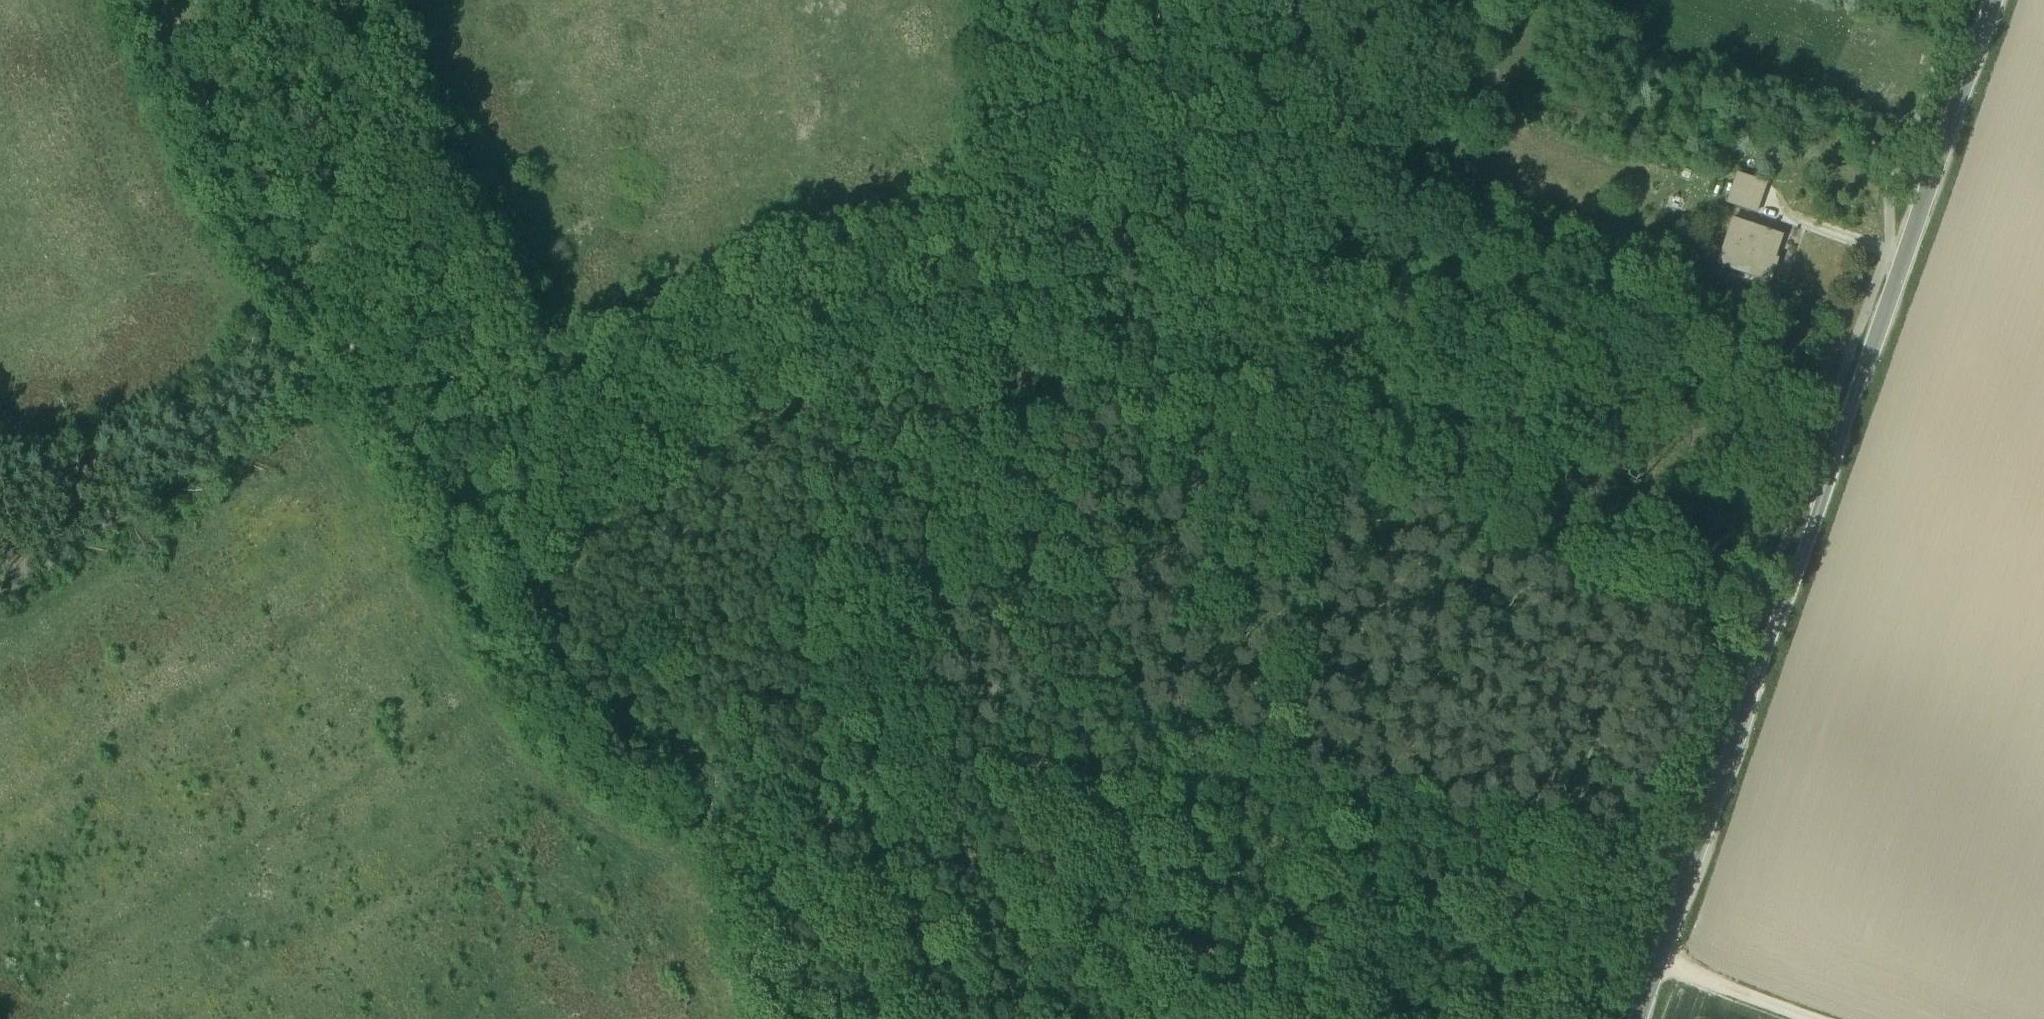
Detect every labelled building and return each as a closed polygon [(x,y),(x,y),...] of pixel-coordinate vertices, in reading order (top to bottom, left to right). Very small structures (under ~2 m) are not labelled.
[(1758,121),(1740,116),(1734,137),(1752,143),(1758,121)] [(1757,214),(1767,184),(1738,174),(1728,203),(1757,214)] [(1771,282),(1776,267),(1773,266),(1783,236),(1752,226),(1737,271),(1771,282)]
